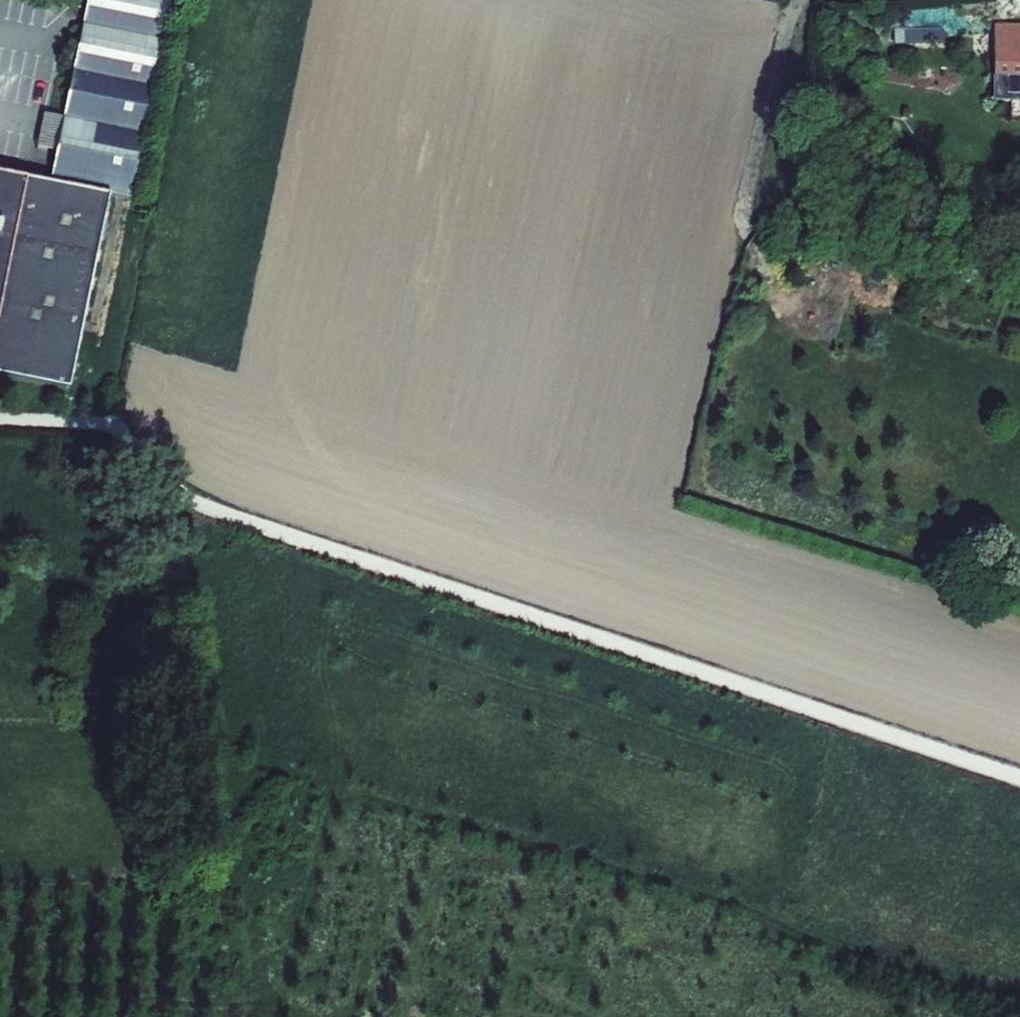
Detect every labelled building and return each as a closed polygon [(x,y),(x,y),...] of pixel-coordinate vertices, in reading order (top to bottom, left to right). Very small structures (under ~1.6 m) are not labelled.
[(50,186),(109,197),(130,201),(170,0),(88,0),(50,186)] [(993,28),(994,101),(1019,101),(1019,28),(993,28)] [(906,42),(944,43),(944,31),(906,31),(906,42)] [(69,393),(109,197),(50,186),(0,175),(0,379),(69,393)]
